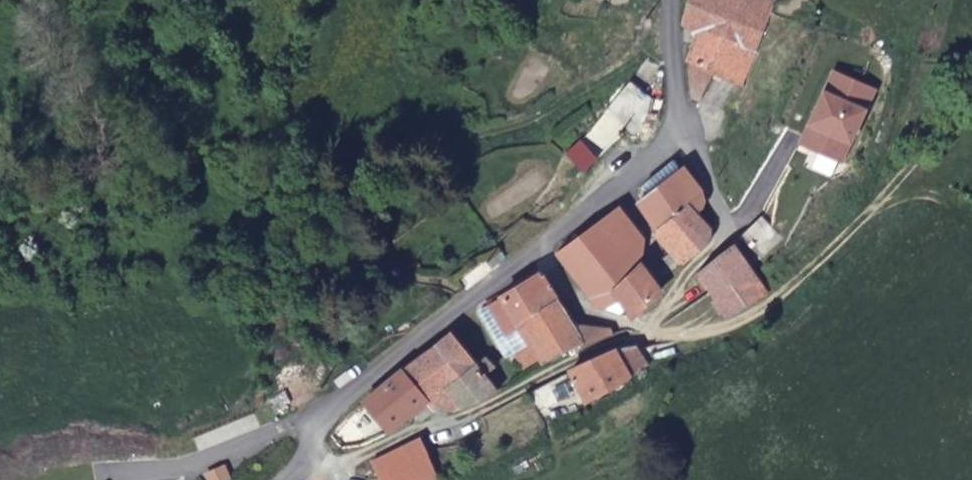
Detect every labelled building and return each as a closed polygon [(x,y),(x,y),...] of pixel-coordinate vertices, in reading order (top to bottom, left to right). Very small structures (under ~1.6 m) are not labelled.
[(699,103),(713,75),(746,88),(772,14),(775,0),(691,0),(685,16),(697,32),(685,63),(691,66),(692,100),(699,103)] [(829,70),(801,135),(818,143),(814,150),(839,161),(871,88),(829,70)] [(628,77),(603,105),(623,127),(635,138),(646,113),(647,111),(651,96),(628,77)] [(818,143),(801,135),(797,143),(814,150),(818,143)] [(643,186),(650,194),(680,172),(673,162),(643,186)] [(638,204),(673,253),(684,267),(715,239),(697,214),(710,204),(682,170),(680,172),(650,194),(638,204)] [(640,267),(642,266),(647,241),(622,209),(606,219),(640,267)] [(761,217),(741,238),(762,259),(783,238),(761,217)] [(662,294),(642,266),(640,267),(606,219),(556,255),(595,306),(605,310),(620,302),(624,307),(637,314),(662,294)] [(724,319),(767,295),(733,250),(699,275),(724,319)] [(524,320),(558,300),(540,273),(480,311),(524,376),(549,362),(524,320)] [(584,341),(573,323),(558,300),(524,320),(549,362),(584,341)] [(615,327),(573,323),(584,341),(616,340),(615,327)] [(452,332),(362,399),(387,431),(424,403),(427,408),(450,393),(462,408),(491,394),(500,389),(488,374),(478,364),(452,332)] [(645,366),(634,347),(614,349),(568,371),(570,373),(587,403),(614,390),(645,366)] [(489,356),(478,364),(488,374),(498,367),(489,356)] [(372,463),(380,479),(431,479),(436,478),(422,444),(372,463)]
